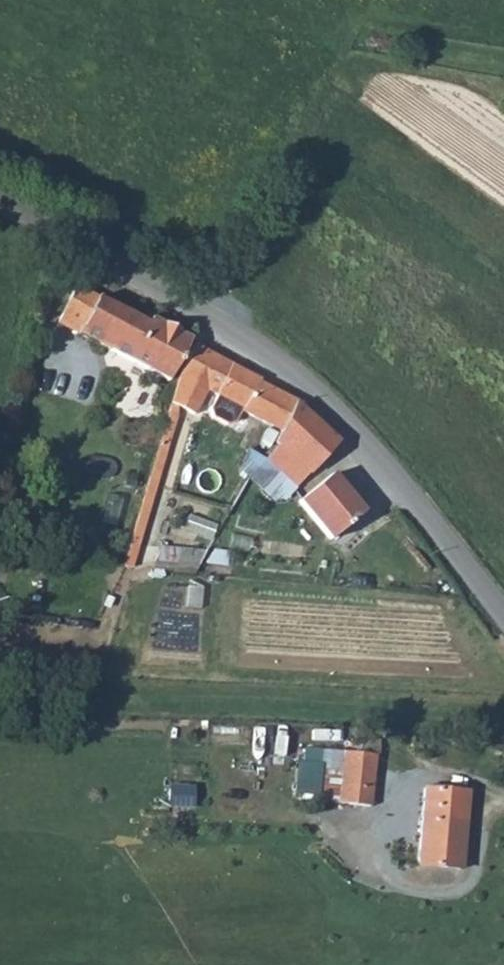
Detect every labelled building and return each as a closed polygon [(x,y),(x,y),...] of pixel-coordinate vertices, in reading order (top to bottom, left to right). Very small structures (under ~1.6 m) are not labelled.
[(59,323),(169,382),(191,339),(151,318),(147,326),(76,288),(62,314),(63,315),(59,323)] [(242,411),(282,432),(297,402),(261,381),(262,378),(194,346),(180,374),(166,418),(175,420),(177,415),(177,407),(194,415),(207,390),(243,409),(242,411)] [(279,445),(264,461),(295,489),(309,474),(279,445)] [(159,477),(150,475),(146,491),(154,493),(159,477)] [(331,475),(299,502),(331,540),(363,513),(331,475)] [(318,802),(338,804),(343,753),(305,749),(304,763),(299,763),(296,795),(318,797),(318,802)] [(343,753),(338,804),(370,807),(376,756),(343,752),(343,753)] [(171,803),(196,804),(197,783),(171,783),(171,803)] [(425,789),(418,866),(461,870),(468,793),(425,789)]
